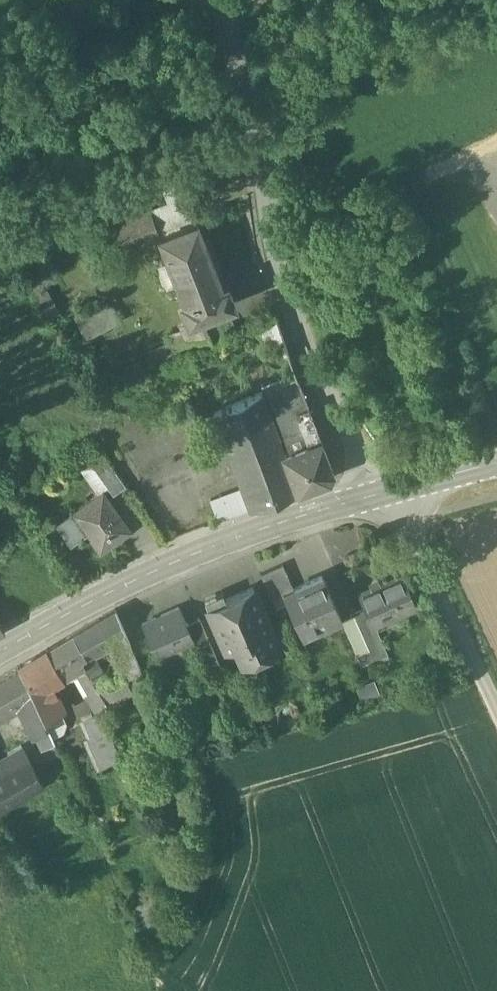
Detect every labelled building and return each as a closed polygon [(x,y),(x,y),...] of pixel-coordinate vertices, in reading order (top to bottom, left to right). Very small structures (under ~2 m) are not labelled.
[(106,257),(156,238),(200,222),(193,196),(95,229),(106,257)] [(200,222),(156,238),(186,324),(206,317),(230,308),(200,222)] [(112,304),(76,320),(85,341),(121,325),(112,304)] [(276,314),(241,331),(252,354),(284,338),(276,314)] [(215,342),(206,317),(186,324),(170,334),(174,343),(150,352),(159,370),(166,366),(192,354),(215,342)] [(284,383),(280,379),(262,386),(263,393),(280,438),(302,430),(290,400),(305,394),(299,378),(298,378),(297,377),(284,383)] [(262,392),(214,412),(244,490),(251,509),(298,492),(286,454),(280,438),(263,393),(262,392)] [(302,430),(280,438),(286,454),(298,492),(330,481),(335,472),(328,455),(329,455),(328,451),(327,451),(322,439),(319,431),(305,394),(290,400),(302,430)] [(126,486),(100,449),(87,458),(114,496),(126,486)] [(251,509),(244,490),(210,502),(217,521),(251,509)] [(103,493),(74,514),(90,537),(101,552),(130,532),(103,493)] [(90,537),(74,514),(56,527),(72,550),(90,537)] [(284,565),(261,575),(273,600),(284,595),(284,594),(285,594),(286,594),(295,590),(284,565)] [(403,575),(359,594),(366,611),(373,628),(376,627),(418,609),(403,575)] [(295,590),(286,594),(285,594),(284,594),(284,595),(296,622),(291,624),(297,638),(318,629),(318,628),(341,618),(341,619),(343,618),(324,576),(323,577),(324,578),(295,590)] [(255,589),(208,609),(226,650),(237,645),(244,659),(278,644),(255,589)] [(180,608),(143,624),(157,657),(194,641),(187,624),(180,608)] [(373,628),(366,611),(355,616),(356,616),(371,653),(374,660),(388,654),(376,627),(373,628)] [(371,653),(356,616),(343,622),(358,658),(371,653)] [(200,619),(187,624),(194,641),(208,674),(221,668),(200,619)] [(100,620),(74,635),(87,657),(92,655),(111,643),(100,620)] [(74,635),(48,650),(64,677),(76,671),(84,666),(81,661),(87,657),(74,635)] [(48,650),(20,667),(32,693),(44,719),(64,709),(52,686),(64,677),(48,650)] [(130,651),(124,654),(128,661),(126,662),(128,666),(125,668),(127,671),(137,665),(130,651)] [(109,682),(92,655),(87,657),(81,661),(84,666),(96,687),(97,688),(109,682)] [(96,687),(84,666),(76,671),(86,690),(89,688),(90,690),(96,687)] [(0,679),(0,714),(18,703),(32,693),(20,667),(0,679)] [(123,673),(109,682),(97,688),(107,707),(133,692),(123,673)] [(97,688),(96,687),(90,690),(89,688),(86,690),(88,694),(86,695),(96,714),(107,707),(97,688)] [(44,719),(32,693),(18,703),(36,735),(47,729),(44,719)] [(102,716),(85,724),(90,736),(107,729),(102,716)] [(90,736),(86,738),(99,769),(121,759),(107,729),(90,736)] [(54,743),(38,752),(45,763),(61,754),(54,743)] [(44,784),(28,756),(0,772),(0,810),(44,784)]
